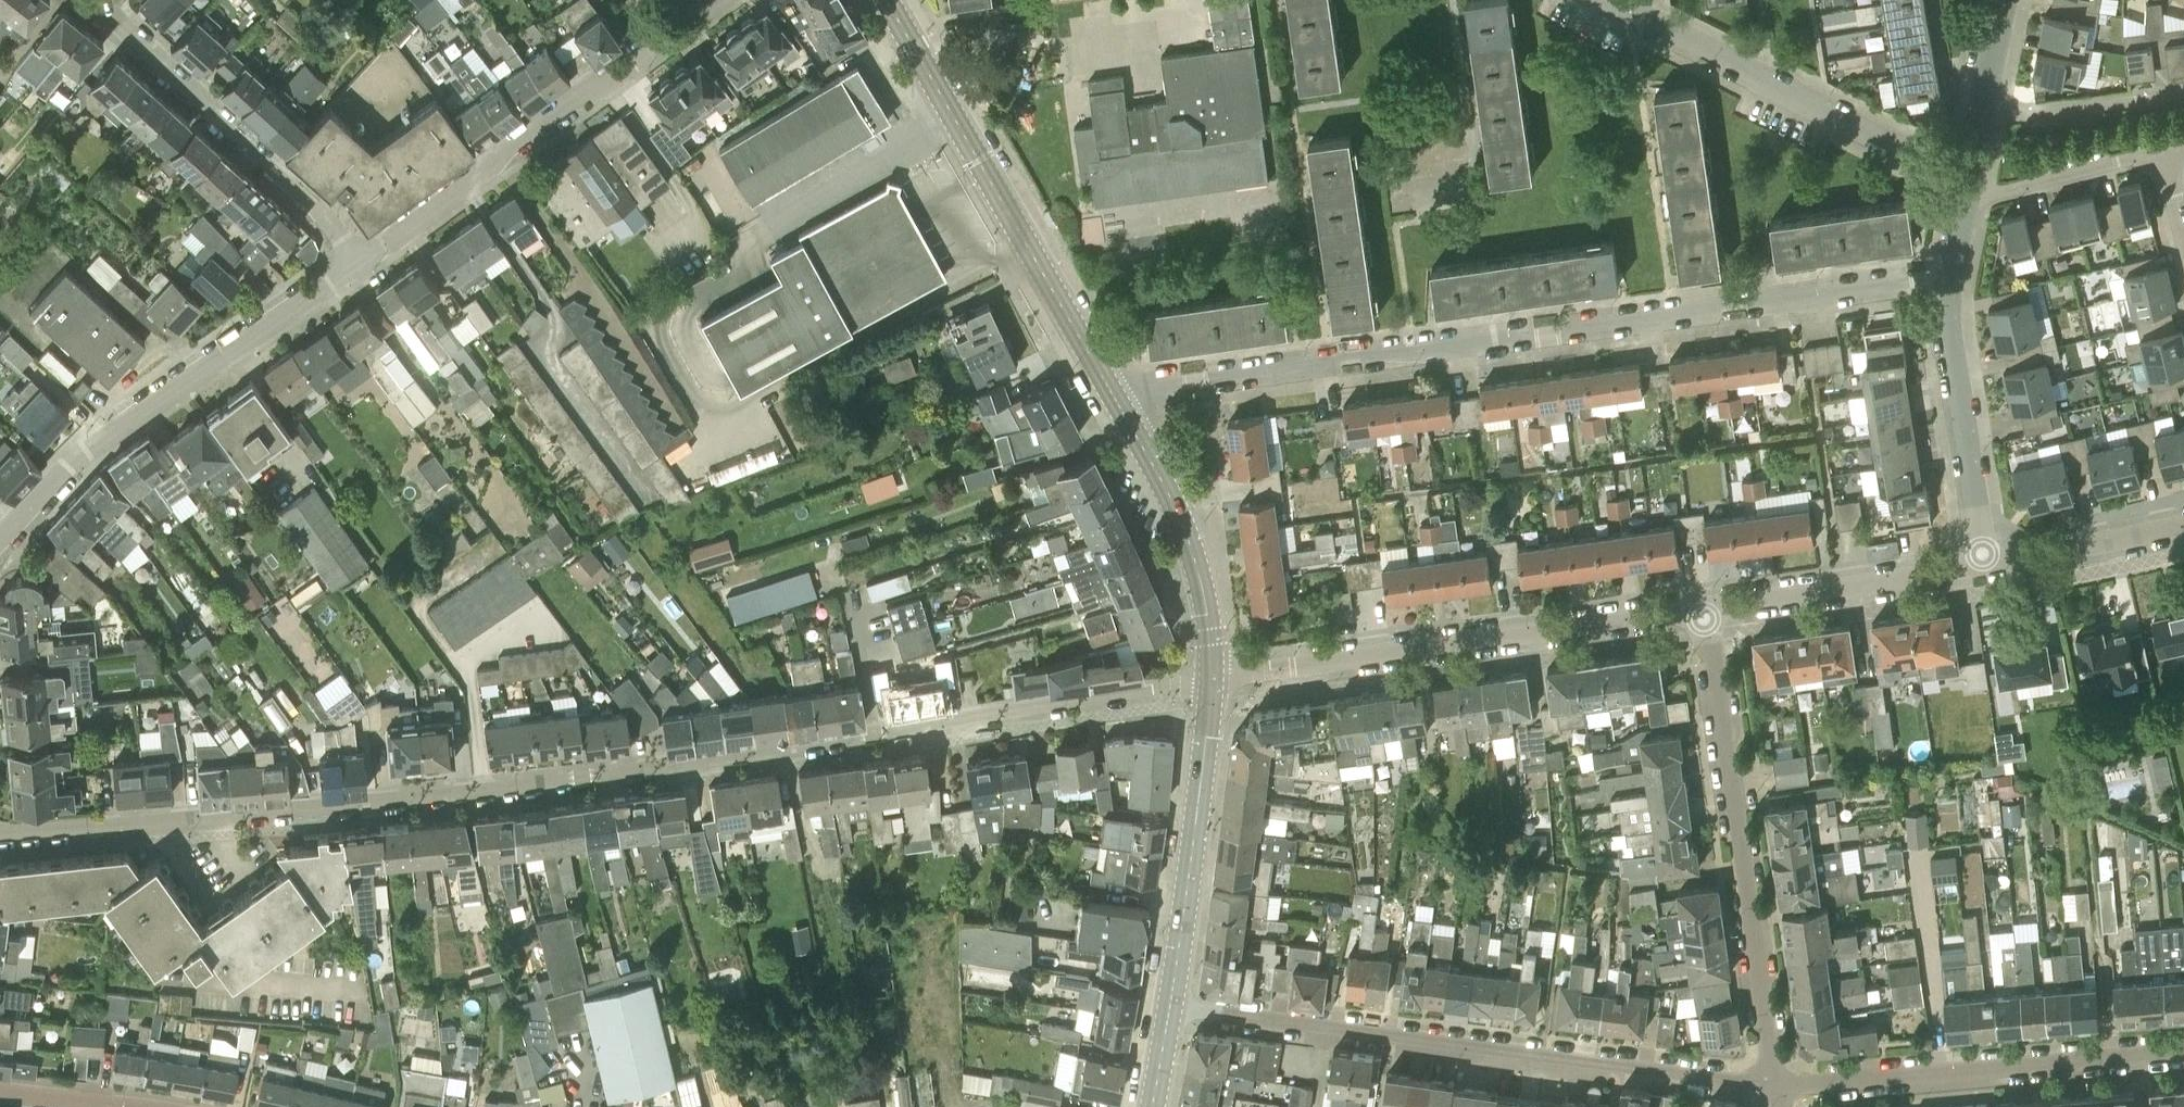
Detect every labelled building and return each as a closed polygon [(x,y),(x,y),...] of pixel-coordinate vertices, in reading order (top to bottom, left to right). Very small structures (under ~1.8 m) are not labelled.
[(19,37),(49,0),(16,0),(6,12),(6,13),(0,21),(0,43),(10,30),(19,37)] [(6,13),(6,12),(16,0),(0,0),(0,21),(6,13)] [(189,24),(178,12),(188,1),(187,0),(143,0),(141,2),(163,23),(159,28),(173,41),(189,24)] [(329,7),(333,10),(345,18),(352,10),(340,0),(322,0),(329,7)] [(447,10),(440,0),(428,0),(415,12),(427,27),(447,10)] [(447,10),(459,1),(458,0),(440,0),(447,10)] [(560,57),(574,75),(619,42),(589,0),(572,0),(559,10),(582,44),(573,50),(571,48),(560,57)] [(845,1),(844,0),(769,0),(780,18),(790,33),(803,25),(804,26),(845,1)] [(1295,39),(1337,34),(1332,0),(1290,0),(1295,39)] [(1473,44),(1514,38),(1509,0),(1467,0),(1473,44)] [(1927,19),(1924,0),(1900,0),(1885,3),(1889,26),(1927,19)] [(2100,10),(2102,0),(2060,0),(2060,3),(2100,10)] [(2168,64),(2164,27),(2165,27),(2161,0),(2147,2),(2146,29),(2123,32),(2129,77),(2150,74),(2149,65),(2154,64),(2154,66),(2168,64)] [(842,47),(846,54),(868,41),(845,1),(804,26),(822,57),(829,53),(830,54),(842,47)] [(2045,14),(2040,37),(2053,40),(2053,39),(2086,46),(2090,23),(2097,24),(2100,10),(2060,3),(2057,16),(2045,14)] [(276,19),(301,44),(314,31),(288,6),(276,19)] [(18,104),(19,105),(33,87),(83,26),(62,9),(37,40),(47,50),(45,54),(42,52),(21,77),(22,78),(17,85),(26,93),(18,104)] [(787,63),(800,53),(780,26),(778,27),(765,9),(740,28),(770,69),(771,69),(770,68),(783,58),(787,63)] [(348,22),(345,18),(333,10),(327,16),(341,30),(348,22)] [(221,60),(231,49),(240,40),(226,27),(219,36),(197,15),(189,24),(173,41),(170,45),(197,69),(213,52),(221,60)] [(1893,49),(1931,43),(1927,19),(1889,26),(1893,49)] [(525,27),(533,38),(539,32),(532,21),(525,27)] [(2165,27),(2164,27),(2168,64),(2169,72),(2183,70),(2183,24),(2165,27)] [(67,65),(78,74),(103,43),(83,26),(33,87),(19,105),(29,114),(44,96),(45,97),(66,72),(63,70),(67,65)] [(760,82),(757,79),(770,69),(740,28),(715,46),(728,64),(726,65),(746,92),(760,82)] [(397,29),(392,34),(393,35),(401,46),(408,38),(397,29)] [(1343,79),(1337,34),(1295,39),(1302,85),(1343,79)] [(284,150),(285,151),(284,152),(329,193),(336,186),(350,198),(347,201),(366,227),(475,148),(401,46),(393,35),(284,150)] [(513,69),(503,76),(528,109),(548,94),(525,61),(508,38),(497,46),(513,69)] [(1480,89),(1521,83),(1514,38),(1473,44),(1480,89)] [(2047,86),(2047,87),(2079,83),(2084,59),(2091,60),(2093,47),(2086,46),(2053,39),(2053,40),(2051,53),(2038,50),(2033,74),(2047,77),(2048,86),(2047,86)] [(1269,180),(1263,134),(1268,133),(1268,132),(1267,132),(1254,44),(1256,44),(1255,43),(1221,48),(1220,47),(1219,47),(1219,48),(1163,56),(1163,55),(1162,55),(1167,91),(1172,90),(1173,99),(1156,101),(1156,100),(1155,100),(1155,103),(1127,107),(1125,87),(1123,75),(1107,77),(1089,80),(1095,124),(1076,127),(1076,126),(1075,126),(1082,181),(1083,181),(1083,180),(1092,178),(1096,205),(1097,204),(1268,179),(1268,180),(1269,180)] [(1897,72),(1935,66),(1931,43),(1893,49),(1897,72)] [(545,46),(525,61),(548,94),(569,78),(545,46)] [(442,75),(464,106),(455,113),(479,145),(500,130),(450,63),(439,48),(423,59),(438,78),(442,75)] [(220,90),(240,110),(267,81),(266,80),(245,62),(231,49),(221,60),(216,66),(230,79),(220,90)] [(90,84),(109,101),(136,73),(116,55),(90,84)] [(451,63),(500,130),(520,114),(498,83),(487,90),(461,55),(451,63)] [(716,107),(720,111),(733,101),(713,75),(711,76),(698,58),(673,76),(703,117),(716,107)] [(811,77),(819,71),(812,59),(804,65),(811,77)] [(267,81),(240,110),(262,130),(316,72),(305,61),(278,90),(267,79),(266,80),(267,81)] [(889,118),(857,66),(719,149),(751,203),(857,137),(859,141),(873,133),(871,129),(889,118)] [(1935,66),(1897,72),(1901,96),(1939,89),(1935,66)] [(262,130),(284,150),(311,121),(301,111),(327,82),(316,72),(262,130)] [(109,101),(127,118),(154,90),(136,73),(109,101)] [(660,81),(660,86),(648,95),(661,113),(659,114),(664,122),(649,132),(674,165),(690,153),(681,139),(692,131),(690,129),(704,119),(673,76),(672,78),(667,76),(660,81)] [(1480,89),(1486,134),(1527,128),(1521,83),(1480,89)] [(1656,92),(1662,138),(1703,132),(1697,86),(1656,92)] [(118,145),(129,150),(145,134),(172,107),(154,90),(127,118),(138,128),(134,133),(135,134),(132,138),(127,135),(118,145)] [(1927,94),(1907,97),(1909,111),(1929,108),(1927,94)] [(72,121),(84,127),(95,117),(97,115),(87,105),(72,121)] [(153,142),(164,152),(190,123),(172,107),(145,134),(129,150),(130,151),(132,150),(139,157),(153,142)] [(750,113),(745,107),(738,113),(742,119),(750,113)] [(636,207),(669,184),(632,133),(619,116),(533,179),(582,247),(615,223),(610,217),(632,202),(636,207)] [(95,117),(84,127),(98,135),(106,127),(95,117)] [(1534,174),(1527,128),(1486,134),(1492,180),(1534,174)] [(179,164),(195,179),(220,151),(197,129),(171,157),(169,155),(160,165),(169,175),(179,164)] [(1668,183),(1710,177),(1703,132),(1662,138),(1668,183)] [(1310,141),(1316,186),(1357,180),(1351,135),(1310,141)] [(195,179),(216,199),(241,171),(220,151),(195,179)] [(220,216),(213,223),(221,232),(261,189),(241,171),(216,199),(226,207),(219,215),(220,216)] [(1668,183),(1675,228),(1716,222),(1710,177),(1668,183)] [(1323,232),(1364,226),(1357,180),(1316,186),(1323,232)] [(2131,232),(2130,225),(2151,220),(2149,212),(2152,212),(2153,212),(2148,192),(2147,192),(2147,193),(2144,194),(2140,181),(2118,187),(2121,198),(2109,202),(2117,235),(2131,232)] [(739,389),(925,287),(944,276),(936,261),(893,183),(800,235),(801,237),(770,255),(780,275),(701,319),(733,377),(739,389)] [(243,226),(253,235),(280,207),(261,189),(221,232),(229,240),(235,233),(236,234),(243,226)] [(537,238),(542,234),(513,193),(490,209),(519,250),(537,238)] [(2105,239),(2117,235),(2109,202),(2096,205),(2093,193),(2071,199),(2082,238),(2103,232),(2105,239)] [(1908,199),(1863,206),(1869,247),(1914,241),(1908,199)] [(2061,243),(2082,238),(2071,199),(2050,204),(2053,216),(2040,220),(2049,253),(2063,250),(2061,243)] [(1823,254),(1869,247),(1863,206),(1817,212),(1823,254)] [(247,241),(238,250),(242,255),(256,270),(273,254),(285,240),(294,230),(299,224),(280,207),(253,235),(248,241),(247,241)] [(203,262),(190,275),(219,301),(239,279),(228,270),(242,255),(238,250),(229,240),(221,232),(213,223),(202,211),(189,226),(206,242),(195,254),(203,262)] [(2036,256),(2049,253),(2040,220),(2028,223),(2024,211),(2002,217),(2006,229),(2002,230),(2000,230),(1997,252),(1998,252),(2011,248),(2013,256),(2035,250),(2036,256)] [(1772,219),(1777,260),(1823,254),(1817,212),(1772,219)] [(502,248),(480,216),(458,231),(480,263),(502,248)] [(1723,268),(1716,222),(1675,228),(1681,274),(1723,268)] [(1364,226),(1323,232),(1329,277),(1370,271),(1364,226)] [(468,271),(480,263),(458,231),(433,248),(462,289),(474,280),(468,271)] [(1620,282),(1614,241),(1568,247),(1574,289),(1620,282)] [(1523,254),(1529,295),(1574,289),(1568,247),(1523,254)] [(83,267),(105,282),(115,266),(93,251),(83,267)] [(1483,301),(1529,295),(1523,254),(1478,260),(1483,301)] [(2128,295),(2171,284),(2167,265),(2154,268),(2151,257),(2158,255),(2158,254),(2123,262),(2126,274),(2123,274),(2128,295)] [(429,300),(439,292),(416,260),(394,277),(424,318),(481,396),(482,395),(488,404),(497,397),(489,387),(490,385),(482,374),(485,373),(450,325),(446,327),(437,314),(439,312),(429,300)] [(1432,266),(1438,308),(1483,301),(1478,260),(1432,266)] [(65,268),(28,308),(108,381),(145,341),(65,268)] [(146,303),(166,320),(176,330),(200,304),(160,268),(147,282),(157,290),(146,303)] [(1377,316),(1370,271),(1329,277),(1335,322),(1377,316)] [(108,288),(133,311),(145,298),(120,276),(108,288)] [(459,413),(481,396),(424,318),(394,277),(376,289),(397,318),(406,311),(409,314),(405,317),(439,364),(438,365),(457,393),(449,399),(459,413)] [(2138,326),(2173,318),(2173,316),(2166,318),(2163,307),(2176,304),(2171,284),(2128,295),(2133,314),(2135,314),(2138,326)] [(1994,327),(2038,317),(2033,296),(2031,297),(2028,285),(1992,294),(1992,295),(1999,294),(2002,305),(1989,308),(1994,327)] [(1284,287),(1239,294),(1244,335),(1290,329),(1284,287)] [(1199,341),(1244,335),(1239,294),(1193,300),(1199,341)] [(493,322),(475,296),(461,306),(480,332),(493,322)] [(558,308),(565,319),(574,298),(574,297),(558,308)] [(574,332),(583,310),(586,304),(574,298),(565,319),(574,332)] [(391,346),(383,335),(395,326),(376,300),(364,309),(358,302),(333,320),(340,331),(341,330),(362,358),(363,357),(412,424),(437,406),(414,376),(403,385),(380,354),(391,346)] [(1148,306),(1153,348),(1199,341),(1193,300),(1148,306)] [(962,352),(1002,333),(988,303),(974,309),(971,304),(946,316),(962,352)] [(2087,307),(2094,336),(2110,332),(2108,325),(2109,325),(2103,303),(2087,307)] [(547,316),(536,308),(534,306),(521,322),(531,336),(547,316)] [(582,344),(592,323),(594,317),(583,310),(574,332),(579,340),(582,344)] [(2007,358),(2058,345),(2055,332),(2042,335),(2038,317),(1994,327),(1998,347),(2011,344),(2014,355),(2007,356),(2007,358)] [(2183,348),(2183,337),(2182,328),(2169,331),(2166,320),(2173,318),(2138,326),(2141,337),(2138,337),(2139,340),(2125,343),(2129,361),(2183,348)] [(591,357),(600,336),(603,330),(592,323),(582,344),(591,357)] [(1902,325),(1865,331),(1870,368),(1871,369),(1904,364),(1904,365),(1907,364),(1901,326),(1902,326),(1902,325)] [(335,376),(362,358),(341,330),(340,331),(330,338),(325,331),(295,352),(317,384),(319,388),(335,376)] [(10,332),(0,343),(0,347),(21,368),(33,355),(10,332)] [(962,352),(975,381),(1015,362),(1002,333),(962,352)] [(604,374),(613,354),(616,347),(604,342),(600,336),(591,357),(592,357),(599,367),(604,374)] [(505,364),(523,352),(515,340),(497,353),(505,364)] [(592,357),(591,357),(582,344),(579,340),(569,347),(582,365),(592,357)] [(1828,345),(1832,371),(1845,369),(1840,343),(1828,345)] [(1783,387),(1782,381),(1797,379),(1793,352),(1778,354),(1777,344),(1750,348),(1754,377),(1756,391),(1783,387)] [(1819,373),(1832,371),(1828,345),(1815,347),(1819,373)] [(2017,368),(2004,371),(2009,391),(2053,380),(2052,379),(2048,361),(2061,358),(2058,345),(2007,358),(2008,359),(2015,357),(2017,368)] [(47,347),(38,356),(67,383),(75,373),(47,347)] [(571,372),(582,365),(569,347),(559,355),(571,372)] [(1807,375),(1819,373),(1815,347),(1803,349),(1805,362),(1806,371),(1807,375)] [(1728,380),(1737,379),(1754,377),(1750,348),(1724,351),(1728,380)] [(2178,384),(2183,382),(2183,381),(2181,381),(2179,370),(2183,369),(2183,348),(2129,361),(2133,378),(2148,374),(2148,377),(2150,376),(2153,388),(2178,384)] [(293,349),(265,369),(290,403),(317,384),(295,352),(293,349)] [(1701,384),(1728,380),(1724,351),(1697,355),(1701,384)] [(514,376),(531,363),(523,352),(505,364),(514,376)] [(909,353),(882,363),(889,381),(916,371),(909,353)] [(612,386),(621,366),(624,360),(613,354),(604,374),(606,378),(612,386)] [(2093,354),(2080,358),(2083,372),(2097,368),(2093,354)] [(1674,388),(1701,384),(1697,355),(1670,359),(1672,369),(1656,371),(1660,399),(1675,396),(1674,388)] [(579,382),(599,367),(592,357),(582,365),(571,372),(579,382)] [(522,387),(539,374),(531,363),(514,376),(522,387)] [(1646,401),(1660,399),(1656,371),(1641,373),(1640,363),(1613,367),(1617,395),(1644,392),(1646,401)] [(1863,369),(1867,394),(1907,388),(1904,365),(1904,364),(1871,369),(1870,368),(1863,369)] [(621,398),(630,378),(633,372),(621,366),(612,386),(613,388),(620,398),(621,398)] [(586,392),(606,378),(604,374),(599,367),(579,382),(586,392)] [(1619,412),(1617,395),(1613,367),(1587,370),(1595,432),(1608,430),(1605,413),(1619,412)] [(1595,432),(1587,370),(1560,374),(1564,403),(1578,401),(1583,434),(1584,434),(1595,432)] [(530,398),(548,386),(539,374),(522,387),(530,398)] [(1567,419),(1564,403),(1560,374),(1534,378),(1542,440),(1553,438),(1555,438),(1553,421),(1567,419)] [(975,394),(977,393),(968,375),(938,389),(944,405),(975,394)] [(2027,407),(2029,418),(2050,414),(2058,412),(2056,400),(2058,399),(2057,396),(2070,393),(2066,376),(2052,379),(2053,380),(2009,391),(2014,410),(2027,407)] [(14,386),(1,401),(43,441),(69,413),(31,378),(19,389),(14,386)] [(91,386),(82,378),(71,390),(80,398),(91,386)] [(613,388),(612,386),(606,378),(586,392),(593,402),(613,388)] [(629,410),(638,390),(641,384),(630,378),(621,398),(628,408),(629,410)] [(1531,441),(1542,440),(1534,378),(1507,381),(1511,410),(1526,408),(1531,441)] [(1034,424),(1070,413),(1052,379),(1017,397),(1030,424),(1033,423),(1034,424)] [(1485,414),(1511,410),(1507,381),(1481,385),(1482,396),(1467,398),(1471,424),(1486,422),(1485,414)] [(977,393),(975,394),(981,412),(1009,402),(1003,383),(977,393)] [(2150,389),(2154,403),(2181,397),(2178,384),(2153,388),(2150,389)] [(538,410),(556,397),(548,386),(530,398),(538,410)] [(207,416),(246,469),(270,451),(268,447),(289,431),(258,388),(237,404),(230,394),(227,396),(230,400),(207,416)] [(601,412),(620,398),(613,388),(593,402),(601,412)] [(1870,418),(1911,412),(1907,388),(1867,394),(1870,418)] [(1456,426),(1457,426),(1471,424),(1467,398),(1452,400),(1450,389),(1424,393),(1428,422),(1456,419),(1456,426)] [(637,422),(646,402),(649,396),(638,390),(629,410),(635,418),(637,422)] [(1863,391),(1848,393),(1851,416),(1866,414),(1863,391)] [(1416,424),(1428,422),(1424,393),(1397,397),(1406,459),(1418,457),(1416,442),(1419,442),(1416,424)] [(1730,396),(1732,413),(1745,411),(1743,400),(1742,395),(1740,395),(1730,396)] [(1720,415),(1732,413),(1730,396),(1718,398),(1720,415)] [(547,421),(564,408),(556,397),(538,410),(547,421)] [(1389,428),(1394,461),(1406,459),(1397,397),(1371,400),(1375,430),(1389,428)] [(608,422),(628,408),(621,398),(620,398),(601,412),(608,422)] [(1661,405),(1660,399),(1646,401),(1646,404),(1647,407),(1661,405)] [(1334,443),(1348,441),(1347,433),(1375,430),(1371,400),(1344,404),(1345,415),(1330,417),(1334,443)] [(646,434),(655,414),(657,409),(646,402),(637,422),(642,429),(646,434)] [(555,432),(572,420),(564,408),(547,421),(555,432)] [(615,433),(635,418),(629,410),(628,408),(608,422),(615,433)] [(1874,442),(1915,436),(1911,412),(1870,418),(1874,442)] [(2064,424),(2061,412),(2050,415),(2053,427),(2064,424)] [(1034,424),(1049,451),(1060,445),(1058,442),(1079,431),(1070,413),(1034,424)] [(285,422),(312,460),(323,452),(297,414),(285,422)] [(654,446),(663,427),(666,420),(655,414),(646,434),(649,439),(654,446)] [(2050,414),(2029,418),(2022,420),(2025,433),(2053,427),(2050,415),(2050,414)] [(243,473),(228,453),(201,415),(174,435),(174,436),(162,445),(173,460),(172,460),(179,470),(192,460),(207,482),(220,471),(229,484),(232,482),(242,496),(254,487),(244,473),(243,473)] [(1233,447),(1267,442),(1263,415),(1229,420),(1233,447)] [(1319,446),(1334,443),(1330,417),(1315,419),(1319,446)] [(2183,471),(2183,456),(2177,428),(2157,433),(2154,421),(2154,417),(2139,420),(2148,456),(2160,453),(2165,474),(2164,474),(2165,476),(2183,471)] [(623,443),(642,429),(637,422),(635,418),(615,433),(623,443)] [(563,444),(581,431),(572,420),(555,432),(563,444)] [(2109,443),(2120,487),(2124,486),(2125,488),(2138,485),(2137,483),(2143,481),(2142,480),(2141,480),(2136,459),(2148,456),(2139,420),(2125,424),(2129,438),(2110,442),(2109,443)] [(674,433),(667,448),(692,431),(688,424),(674,433)] [(1833,425),(1825,426),(1826,434),(1834,433),(1833,425)] [(660,454),(667,448),(674,433),(663,427),(654,446),(656,449),(660,454)] [(1761,428),(1749,430),(1751,441),(1762,439),(1761,428)] [(630,453),(649,439),(646,434),(642,429),(623,443),(630,453)] [(571,455),(589,442),(581,431),(563,444),(571,455)] [(172,460),(169,463),(147,433),(128,447),(168,504),(169,503),(175,499),(191,487),(179,470),(172,460)] [(2116,488),(2120,487),(2109,443),(2090,447),(2087,434),(2072,437),(2080,472),(2093,469),(2098,490),(2097,491),(2097,492),(2103,491),(2104,493),(2116,490),(2116,488)] [(1878,466),(1919,460),(1915,436),(1874,442),(1878,466)] [(2042,461),(2052,503),(2075,498),(2075,496),(2074,497),(2069,475),(2080,472),(2072,437),(2057,441),(2061,456),(2042,461)] [(1554,446),(1553,438),(1542,440),(1544,448),(1554,446)] [(656,449),(654,446),(649,439),(630,453),(637,463),(656,449)] [(0,453),(0,485),(7,491),(14,497),(41,468),(14,442),(11,446),(9,443),(0,453)] [(580,466),(597,454),(589,442),(571,455),(580,466)] [(1280,467),(1271,468),(1267,442),(1233,447),(1236,473),(1252,471),(1255,486),(1282,482),(1280,467)] [(128,447),(108,461),(132,494),(140,489),(158,516),(171,506),(169,503),(168,504),(128,447)] [(645,473),(663,459),(660,454),(656,449),(637,463),(645,473)] [(417,464),(435,487),(451,476),(433,452),(417,464)] [(588,478),(605,465),(597,454),(580,466),(588,478)] [(1040,504),(1102,477),(1092,455),(1065,468),(1061,459),(1041,466),(1023,470),(1027,485),(1039,481),(1057,475),(1060,482),(1044,487),(1047,494),(1035,498),(1037,505),(1040,504)] [(1333,456),(1319,458),(1320,470),(1334,468),(1333,456)] [(652,483),(670,470),(663,459),(645,473),(652,483)] [(1922,483),(1919,460),(1878,466),(1882,491),(1890,490),(1889,489),(1923,484),(1922,483)] [(2030,509),(2052,503),(2042,461),(2013,468),(2020,498),(2028,496),(2030,507),(2029,507),(2030,509)] [(963,473),(967,487),(996,479),(991,464),(963,473)] [(596,489),(614,476),(605,465),(588,478),(596,489)] [(121,505),(130,497),(100,469),(83,487),(139,539),(148,529),(121,505)] [(659,493),(677,480),(670,470),(652,483),(659,493)] [(1585,482),(1584,471),(1575,473),(1576,483),(1585,482)] [(1807,487),(1818,485),(1816,475),(1806,476),(1807,487)] [(604,500),(622,487),(614,476),(596,489),(604,500)] [(1767,494),(1765,476),(1753,478),(1756,495),(1767,494)] [(1077,519),(1082,517),(1115,503),(1102,477),(1040,504),(1037,505),(1039,512),(1033,514),(1035,520),(1040,518),(1072,507),(1077,519)] [(1744,497),(1756,495),(1753,478),(1742,479),(1744,497)] [(667,503),(684,490),(677,480),(659,493),(667,503)] [(1244,530),(1278,525),(1275,498),(1283,497),(1282,482),(1255,486),(1257,501),(1240,503),(1244,530)] [(1933,520),(1932,520),(1926,482),(1922,483),(1923,484),(1889,489),(1890,490),(1895,527),(1933,521),(1933,520)] [(368,562),(314,485),(277,512),(331,589),(368,562)] [(95,533),(121,558),(137,540),(139,539),(83,487),(66,505),(95,532),(95,533)] [(613,512),(630,499),(622,487),(604,500),(613,512)] [(1605,488),(1607,498),(1616,497),(1615,487),(1605,488)] [(1618,497),(1620,514),(1632,513),(1629,495),(1618,497)] [(1809,497),(1810,504),(1784,508),(1789,544),(1815,540),(1813,524),(1828,522),(1824,495),(1809,497)] [(1609,516),(1620,514),(1618,497),(1616,497),(1607,498),(1609,516)] [(1847,500),(1851,526),(1864,524),(1860,498),(1847,500)] [(613,512),(621,523),(639,510),(630,499),(613,512)] [(1839,528),(1851,526),(1847,500),(1835,502),(1839,528)] [(1566,504),(1568,522),(1580,520),(1577,502),(1566,504)] [(1115,503),(1082,517),(1077,519),(1088,542),(1092,541),(1127,529),(1115,503)] [(1557,524),(1568,522),(1566,504),(1554,506),(1557,524)] [(95,533),(95,532),(66,505),(48,524),(64,539),(77,553),(103,577),(113,566),(87,541),(95,533)] [(454,526),(438,505),(423,517),(438,538),(454,526)] [(1789,544),(1784,508),(1757,511),(1763,547),(1789,544)] [(1710,555),(1736,551),(1731,515),(1705,518),(1704,511),(1689,513),(1693,541),(1708,539),(1710,555)] [(1736,551),(1763,547),(1757,511),(1731,515),(1736,551)] [(1431,523),(1441,522),(1439,513),(1430,514),(1431,523)] [(1649,526),(1654,563),(1680,559),(1678,543),(1693,541),(1689,513),(1674,515),(1675,523),(1649,526)] [(1467,589),(1462,553),(1460,537),(1443,539),(1441,522),(1431,523),(1441,593),(1467,589)] [(454,526),(438,538),(434,541),(447,559),(470,542),(457,523),(454,526)] [(1409,560),(1414,596),(1441,593),(1431,523),(1420,525),(1422,542),(1418,543),(1421,559),(1411,560),(1409,560)] [(1244,530),(1248,556),(1282,551),(1278,525),(1244,530)] [(1628,566),(1654,563),(1649,526),(1623,530),(1628,566)] [(510,553),(525,575),(565,553),(546,527),(510,553)] [(1024,591),(1082,574),(1139,556),(1127,529),(1092,541),(1088,542),(1072,547),(1067,549),(1064,551),(1069,564),(1047,570),(1046,565),(1019,573),(1024,591)] [(1318,546),(1335,544),(1334,534),(1333,530),(1316,532),(1318,546)] [(1602,570),(1628,566),(1623,530),(1596,534),(1602,570)] [(1334,534),(1335,544),(1345,542),(1358,541),(1357,531),(1334,534)] [(600,540),(609,552),(620,544),(611,532),(600,540)] [(1064,551),(1067,549),(1062,532),(1041,539),(1044,550),(1055,548),(1056,553),(1064,551)] [(1575,574),(1602,570),(1596,534),(1570,537),(1575,574)] [(1373,537),(1365,538),(1366,549),(1375,548),(1373,537)] [(1523,581),(1549,577),(1544,541),(1519,545),(1518,537),(1502,539),(1506,567),(1521,565),(1523,581)] [(1549,577),(1575,574),(1570,537),(1544,541),(1549,577)] [(1882,541),(1884,556),(1900,553),(1898,538),(1882,541)] [(726,539),(690,551),(696,569),(732,558),(726,539)] [(1488,549),(1462,553),(1467,589),(1493,585),(1491,569),(1506,567),(1502,539),(1487,541),(1488,549)] [(52,581),(73,598),(79,589),(94,601),(105,588),(55,542),(47,551),(43,546),(30,560),(53,580),(52,581)] [(585,544),(561,563),(585,588),(605,571),(585,544)] [(1251,582),(1286,577),(1284,565),(1337,558),(1337,556),(1335,544),(1318,546),(1299,549),(1282,551),(1248,556),(1251,582)] [(1388,600),(1414,596),(1409,560),(1411,560),(1408,544),(1381,548),(1382,556),(1367,558),(1371,586),(1386,584),(1388,600)] [(511,581),(513,580),(522,573),(508,554),(498,561),(511,581)] [(1095,606),(1154,588),(1153,585),(1139,556),(1082,574),(1089,590),(1071,598),(1076,611),(1095,606)] [(1361,560),(1346,562),(1350,589),(1364,587),(1361,560)] [(503,587),(511,581),(498,561),(488,568),(501,588),(503,587)] [(752,583),(761,610),(815,593),(807,566),(752,583)] [(492,594),(501,588),(488,568),(478,575),(491,595),(492,594)] [(995,568),(984,571),(988,584),(999,581),(995,568)] [(906,570),(866,583),(871,599),(911,586),(906,570)] [(513,580),(526,599),(536,592),(522,573),(513,580)] [(51,618),(50,604),(77,601),(73,598),(52,581),(44,591),(43,591),(42,583),(37,578),(31,575),(26,574),(20,574),(15,576),(9,580),(5,585),(6,594),(0,595),(0,621),(47,617),(47,619),(51,618)] [(482,601),(491,595),(478,575),(468,582),(481,602),(482,601)] [(1286,577),(1251,582),(1255,608),(1289,603),(1286,577)] [(516,606),(526,599),(513,580),(511,581),(503,587),(516,606)] [(472,608),(481,602),(468,582),(458,589),(471,608),(472,608)] [(255,584),(239,595),(249,610),(265,599),(255,584)] [(505,613),(516,606),(503,587),(501,588),(492,594),(505,613)] [(1119,630),(1125,628),(1130,641),(1170,630),(1154,588),(1095,606),(1097,613),(1083,618),(1091,645),(1119,636),(1119,630)] [(462,615),(471,608),(458,589),(447,596),(461,615),(462,615)] [(1331,608),(1352,605),(1350,590),(1329,593),(1331,608)] [(495,620),(505,613),(492,594),(491,595),(482,601),(495,620)] [(450,622),(451,622),(461,615),(447,596),(437,603),(450,622)] [(894,631),(928,621),(920,596),(887,605),(894,631)] [(485,627),(495,620),(482,601),(481,602),(472,608),(485,627)] [(440,629),(441,629),(450,622),(437,603),(427,610),(440,629)] [(273,621),(273,610),(270,605),(256,614),(265,627),(273,621)] [(2171,610),(2171,612),(2154,616),(2162,650),(2183,645),(2183,607),(2171,610)] [(475,634),(485,627),(472,608),(471,608),(462,615),(475,634)] [(803,654),(792,609),(780,612),(785,635),(789,634),(794,656),(803,654)] [(1967,675),(1969,688),(1988,685),(1984,659),(1959,663),(1956,643),(1954,625),(1953,625),(1951,609),(1912,615),(1920,672),(1921,672),(1921,673),(1948,669),(1949,678),(1967,675)] [(465,641),(475,634),(462,615),(461,615),(451,622),(465,641)] [(634,626),(624,615),(613,624),(624,635),(634,626)] [(1905,674),(1920,672),(1912,615),(1873,621),(1876,637),(1875,637),(1881,678),(1905,675),(1905,674)] [(52,631),(61,630),(60,618),(51,618),(47,619),(47,617),(0,621),(0,650),(53,645),(52,631)] [(902,656),(935,646),(928,621),(894,631),(902,656)] [(454,648),(465,641),(451,622),(450,622),(441,629),(454,648)] [(1826,683),(1857,678),(1849,624),(1818,629),(1826,683)] [(830,630),(833,647),(847,645),(845,627),(830,630)] [(2128,629),(2101,635),(2100,630),(2103,630),(2102,628),(2097,629),(2096,627),(2082,630),(2083,632),(2077,634),(2079,640),(2077,640),(2086,679),(2110,673),(2111,677),(2135,671),(2137,678),(2152,674),(2141,630),(2129,633),(2128,629)] [(1794,687),(1807,685),(1826,683),(1818,629),(1786,633),(1794,687)] [(206,649),(213,643),(204,632),(184,647),(193,659),(206,649)] [(1763,691),(1794,687),(1786,633),(1755,638),(1761,680),(1762,680),(1763,691)] [(144,635),(122,637),(124,651),(124,653),(154,650),(151,644),(144,635)] [(562,647),(571,670),(585,657),(572,640),(562,647)] [(2001,681),(2051,673),(2053,686),(2069,683),(2064,651),(2048,654),(2046,640),(1996,648),(1999,670),(2001,679),(2001,681)] [(95,641),(59,645),(60,657),(93,654),(96,654),(95,641)] [(223,653),(217,643),(216,641),(213,643),(206,649),(213,660),(223,653)] [(1080,654),(1085,684),(1143,675),(1137,657),(1121,660),(1115,643),(1080,654)] [(553,673),(571,670),(562,647),(549,649),(553,673)] [(540,674),(553,673),(549,649),(537,651),(540,674)] [(836,652),(841,683),(834,684),(839,725),(864,721),(857,680),(851,650),(836,652)] [(526,676),(540,674),(537,651),(524,653),(526,676)] [(1647,693),(1651,723),(1690,717),(1687,698),(1665,700),(1658,651),(1628,656),(1634,695),(1647,693)] [(717,702),(723,743),(755,738),(748,698),(735,700),(696,652),(685,661),(696,675),(713,695),(712,696),(717,702)] [(513,678),(526,676),(524,653),(510,654),(513,678)] [(478,682),(513,678),(510,654),(498,656),(499,666),(477,669),(478,682)] [(1014,696),(1085,684),(1080,654),(1045,665),(1010,670),(1014,696)] [(804,658),(815,729),(839,725),(834,684),(833,676),(824,678),(819,655),(804,658)] [(1623,704),(1624,709),(1636,707),(1634,695),(1628,656),(1603,660),(1610,706),(1623,704)] [(951,657),(934,659),(938,681),(914,685),(918,712),(946,707),(942,686),(955,684),(951,657)] [(787,733),(815,729),(804,658),(790,660),(792,681),(785,682),(787,692),(783,693),(780,693),(787,733)] [(1578,663),(1585,709),(1610,706),(1603,660),(1578,663)] [(1546,734),(1561,731),(1561,726),(1587,722),(1585,709),(1578,663),(1548,668),(1554,706),(1541,707),(1544,725),(1546,734)] [(914,685),(889,689),(886,667),(869,670),(874,697),(887,695),(890,716),(918,712),(914,685)] [(452,677),(445,668),(440,672),(446,681),(452,677)] [(1992,681),(2001,679),(1999,670),(1990,671),(1992,681)] [(59,701),(58,689),(66,688),(64,674),(60,671),(3,676),(3,677),(0,678),(0,693),(2,694),(4,694),(5,705),(59,701)] [(1546,751),(1547,751),(1546,734),(1544,725),(1526,728),(1526,729),(1523,729),(1522,721),(1534,719),(1527,671),(1506,674),(1515,732),(1514,732),(1517,755),(1518,755),(1520,769),(1547,767),(1546,751)] [(1514,732),(1515,732),(1506,674),(1483,677),(1489,714),(1489,736),(1514,732)] [(610,688),(641,733),(659,722),(658,713),(628,675),(610,688)] [(694,747),(723,743),(717,702),(712,696),(713,695),(696,675),(687,683),(676,692),(674,694),(687,708),(694,747)] [(1468,739),(1469,739),(1489,736),(1489,714),(1483,677),(1459,681),(1468,739)] [(667,751),(694,747),(687,708),(674,694),(676,692),(666,681),(653,692),(668,711),(661,711),(667,751)] [(1457,752),(1460,752),(1461,760),(1471,758),(1469,739),(1468,739),(1459,681),(1435,684),(1435,685),(1440,722),(1442,722),(1454,720),(1455,723),(1453,723),(1457,752)] [(1872,711),(1869,690),(1868,683),(1854,685),(1857,713),(1872,711)] [(319,751),(323,792),(345,790),(339,727),(323,706),(317,698),(318,697),(310,685),(308,686),(300,692),(323,726),(326,751),(319,751)] [(1415,728),(1429,726),(1429,725),(1442,723),(1442,722),(1440,722),(1435,685),(1423,687),(1396,690),(1403,740),(1403,741),(1405,754),(1418,752),(1415,728)] [(263,698),(272,691),(268,686),(259,692),(263,698)] [(367,709),(351,686),(323,706),(339,727),(345,790),(366,788),(363,747),(357,748),(354,719),(367,709)] [(1869,690),(1872,711),(1874,725),(1888,723),(1884,689),(1869,690)] [(1385,743),(1403,741),(1403,740),(1396,690),(1363,695),(1373,758),(1387,756),(1385,743)] [(258,702),(279,731),(292,720),(272,691),(263,698),(258,702)] [(787,733),(780,693),(783,693),(782,691),(749,696),(749,698),(748,698),(755,738),(787,733)] [(1372,758),(1373,758),(1363,695),(1331,700),(1339,753),(1341,764),(1373,759),(1372,758)] [(416,705),(422,763),(453,759),(451,738),(451,718),(454,717),(452,696),(434,697),(434,703),(416,705)] [(193,706),(201,717),(212,709),(204,698),(193,706)] [(75,701),(75,699),(59,701),(5,705),(7,721),(4,722),(5,733),(77,727),(75,701)] [(399,700),(381,702),(384,725),(385,725),(388,744),(390,766),(422,763),(416,705),(400,706),(399,700)] [(1311,757),(1339,753),(1331,700),(1256,711),(1250,717),(1250,728),(1273,728),(1278,744),(1297,741),(1300,759),(1311,757)] [(575,755),(583,754),(578,711),(579,711),(578,709),(564,711),(564,706),(553,707),(554,712),(553,712),(558,750),(574,748),(575,755)] [(601,708),(601,710),(601,714),(602,714),(607,751),(630,748),(625,711),(612,712),(611,707),(601,708)] [(158,709),(159,719),(174,718),(173,709),(158,709)] [(535,753),(558,750),(553,712),(541,714),(540,709),(530,710),(535,753)] [(512,756),(535,753),(530,710),(520,711),(520,717),(507,718),(512,756)] [(578,711),(583,754),(607,751),(602,714),(601,714),(588,715),(588,710),(579,711),(578,711)] [(488,759),(512,756),(507,718),(495,720),(494,715),(483,717),(488,759)] [(139,758),(143,795),(172,793),(169,758),(182,756),(175,722),(174,718),(159,719),(161,744),(140,745),(140,758),(139,758)] [(231,800),(260,798),(256,759),(255,743),(253,743),(239,724),(218,740),(218,741),(217,741),(228,756),(228,761),(231,800)] [(1620,759),(1631,758),(1683,750),(1680,731),(1653,735),(1652,727),(1640,729),(1623,739),(1624,746),(1594,751),(1596,766),(1607,762),(1616,761),(1620,759)] [(1340,764),(1341,764),(1339,753),(1311,757),(1300,759),(1297,741),(1278,744),(1273,728),(1250,728),(1239,728),(1234,733),(1230,762),(1286,770),(1295,771),(1295,774),(1342,780),(1340,764)] [(112,735),(99,736),(100,747),(113,746),(112,735)] [(1128,777),(1168,779),(1171,738),(1133,735),(1102,740),(1108,774),(1128,775),(1128,777)] [(1591,737),(1592,748),(1605,746),(1604,736),(1591,737)] [(1770,736),(1763,737),(1765,746),(1771,745),(1770,736)] [(1893,744),(1892,737),(1875,739),(1876,746),(1893,744)] [(201,803),(231,800),(228,761),(228,756),(217,741),(197,742),(198,763),(197,763),(201,803)] [(301,762),(286,741),(255,743),(256,759),(260,798),(310,793),(301,762)] [(1054,785),(1094,777),(1089,742),(1056,748),(1058,760),(1034,764),(1041,802),(1058,804),(1054,785)] [(13,779),(63,774),(62,761),(71,761),(71,760),(78,759),(77,744),(10,751),(13,779)] [(1546,751),(1547,767),(1548,768),(1565,765),(1562,748),(1547,751),(1546,751)] [(1647,780),(1683,775),(1683,774),(1680,752),(1683,751),(1683,750),(1631,758),(1620,759),(1616,761),(1618,772),(1600,775),(1602,788),(1612,786),(1624,784),(1647,780)] [(1830,765),(1828,751),(1814,753),(1816,767),(1830,765)] [(938,786),(930,787),(924,752),(891,757),(897,797),(902,796),(907,837),(903,837),(905,850),(932,845),(929,818),(940,817),(945,850),(962,847),(957,810),(957,808),(940,811),(938,786)] [(2155,769),(2170,765),(2167,752),(2152,756),(2155,769)] [(1040,799),(1031,798),(1023,753),(994,758),(1004,808),(1002,822),(1038,823),(1040,799)] [(1775,772),(1808,767),(1806,753),(1773,758),(1775,772)] [(883,815),(880,799),(897,797),(891,757),(863,762),(868,799),(874,841),(893,838),(890,814),(883,815)] [(115,798),(143,795),(139,758),(112,760),(115,798)] [(1002,822),(1004,808),(994,758),(966,762),(973,805),(957,808),(957,810),(962,847),(963,847),(964,859),(982,856),(979,840),(1001,837),(1002,822)] [(870,815),(868,799),(863,762),(825,767),(839,852),(840,852),(839,840),(852,838),(849,818),(870,815)] [(1268,784),(1275,785),(1275,787),(1294,790),(1295,774),(1295,771),(1286,770),(1230,762),(1226,792),(1267,797),(1268,784)] [(1983,775),(1992,774),(2006,772),(2004,762),(1982,764),(1983,775)] [(824,854),(839,852),(825,767),(798,771),(803,808),(819,806),(822,823),(819,824),(824,854)] [(1777,786),(1810,782),(1808,767),(1775,772),(1777,786)] [(1945,769),(1931,771),(1933,784),(1946,783),(1945,769)] [(1992,774),(1995,797),(1989,797),(1991,811),(2002,809),(2000,796),(2019,794),(2016,771),(2006,772),(1992,774)] [(63,774),(13,779),(15,807),(81,801),(79,786),(64,786),(63,774)] [(1611,797),(1613,809),(1620,808),(1627,807),(1688,798),(1685,774),(1683,774),(1683,775),(1647,780),(1648,792),(1611,797)] [(747,821),(781,816),(775,775),(740,780),(747,821)] [(1128,777),(1126,797),(1166,800),(1168,779),(1128,777)] [(749,832),(747,821),(740,780),(709,785),(713,817),(701,819),(703,829),(714,867),(722,865),(717,828),(732,826),(733,835),(749,832)] [(1772,832),(1839,824),(1835,796),(1843,795),(1841,782),(1803,788),(1805,801),(1768,806),(1772,832)] [(1111,812),(1112,804),(1110,783),(1095,786),(1098,810),(1109,812),(1111,812)] [(688,831),(687,823),(683,789),(651,793),(656,827),(657,827),(658,831),(659,836),(658,837),(661,848),(690,844),(698,895),(721,892),(714,867),(703,829),(688,831)] [(1259,826),(1263,827),(1265,814),(1309,820),(1311,805),(1267,800),(1267,797),(1226,792),(1222,821),(1259,826)] [(653,887),(671,881),(661,848),(658,837),(659,836),(658,831),(657,827),(656,827),(651,793),(611,799),(616,834),(617,838),(621,837),(639,834),(641,839),(638,840),(650,879),(651,879),(653,887)] [(1620,808),(1623,831),(1623,832),(1690,822),(1690,823),(1692,822),(1688,798),(1627,807),(1620,808)] [(621,837),(617,838),(616,834),(611,799),(580,803),(585,842),(586,842),(589,859),(596,888),(609,885),(603,857),(624,853),(621,837)] [(551,807),(556,849),(565,893),(567,893),(569,903),(579,901),(569,845),(585,842),(580,803),(551,807)] [(1042,815),(1055,816),(1055,805),(1042,804),(1042,815)] [(554,909),(564,907),(567,906),(565,893),(556,849),(551,807),(514,813),(517,850),(525,849),(525,851),(541,849),(554,909)] [(1906,812),(1909,845),(1930,843),(1927,810),(1906,812)] [(518,852),(525,851),(525,849),(517,850),(514,813),(493,815),(496,849),(504,884),(503,884),(507,901),(516,901),(515,885),(513,862),(520,862),(518,852)] [(488,886),(503,884),(504,884),(496,849),(493,815),(458,818),(478,890),(482,889),(483,889),(474,856),(485,855),(488,886)] [(1126,842),(1160,846),(1164,820),(1130,815),(1126,842)] [(459,892),(478,890),(458,818),(432,821),(436,855),(437,860),(465,857),(465,863),(456,864),(459,892)] [(2042,820),(2042,829),(2054,828),(2053,819),(2042,820)] [(2095,840),(2107,840),(2107,820),(2096,819),(2095,840)] [(425,861),(437,860),(436,855),(432,821),(406,823),(409,857),(410,862),(411,862),(414,886),(417,901),(418,901),(420,913),(433,912),(431,895),(429,896),(425,861)] [(1259,826),(1222,821),(1219,849),(1274,857),(1273,858),(1286,860),(1286,858),(1294,859),(1297,837),(1288,836),(1288,834),(1263,831),(1263,827),(1259,826)] [(1815,851),(1813,837),(1819,836),(1820,839),(1841,836),(1841,837),(1861,834),(1859,821),(1839,824),(1772,832),(1776,857),(1815,851)] [(781,824),(787,859),(802,857),(795,822),(781,824)] [(1627,843),(1629,843),(1630,855),(1693,845),(1690,823),(1690,822),(1623,832),(1623,831),(1610,833),(1612,845),(1627,843)] [(384,864),(410,862),(409,857),(406,823),(380,826),(383,860),(384,864)] [(366,933),(376,932),(375,915),(376,915),(372,865),(384,864),(383,860),(380,826),(368,827),(343,831),(353,890),(351,890),(359,934),(366,933)] [(1492,829),(1478,828),(1477,848),(1491,849),(1492,829)] [(353,890),(343,831),(303,835),(304,845),(289,847),(291,859),(277,869),(272,863),(264,868),(267,872),(258,878),(256,875),(248,880),(252,886),(233,900),(229,894),(221,899),(224,903),(216,909),(207,915),(209,917),(203,922),(201,923),(194,915),(201,910),(195,903),(192,905),(185,896),(189,894),(183,886),(177,891),(164,872),(170,867),(164,859),(161,862),(157,857),(139,870),(127,852),(0,864),(0,909),(7,910),(7,908),(105,899),(153,966),(181,946),(193,964),(211,951),(231,979),(255,963),(333,907),(332,898),(342,897),(341,891),(351,890),(353,890)] [(1505,832),(1507,849),(1523,848),(1521,831),(1505,832)] [(1983,834),(1985,856),(2006,854),(2004,832),(1983,834)] [(1545,857),(1545,833),(1527,833),(1527,857),(1545,857)] [(1458,847),(1460,836),(1446,834),(1445,845),(1458,847)] [(2133,837),(2133,856),(2148,856),(2148,837),(2133,837)] [(1121,881),(1126,877),(1154,881),(1160,846),(1126,842),(1111,840),(1111,841),(1106,841),(1102,869),(1091,867),(1089,881),(1105,884),(1105,879),(1121,881)] [(1630,888),(1655,884),(1659,883),(1657,872),(1700,865),(1697,845),(1634,854),(1614,858),(1610,870),(1629,873),(1630,888)] [(1430,855),(1431,848),(1416,846),(1414,861),(1421,862),(1430,855)] [(1776,857),(1779,880),(1846,871),(1842,847),(1815,851),(1776,857)] [(1216,875),(1214,886),(1269,893),(1273,858),(1274,857),(1219,849),(1216,875)] [(1902,849),(1886,850),(1888,866),(1904,864),(1902,849)] [(1442,864),(1456,866),(1458,852),(1444,850),(1442,864)] [(2098,877),(2103,930),(2118,928),(2114,877),(2115,877),(2113,852),(2099,853),(2101,877),(2098,877)] [(1955,855),(1931,857),(1934,884),(1958,881),(1955,855)] [(1477,874),(1479,860),(1466,858),(1464,872),(1477,874)] [(1586,858),(1577,859),(1576,865),(1586,867),(1586,858)] [(1900,867),(1893,867),(1894,876),(1901,875),(1900,867)] [(1548,879),(1549,870),(1537,868),(1536,878),(1548,879)] [(1796,907),(1805,906),(1828,902),(1860,897),(1856,869),(1846,871),(1779,880),(1782,900),(1795,899),(1796,907)] [(1569,884),(1582,885),(1583,872),(1570,870),(1569,884)] [(448,900),(443,871),(432,873),(434,892),(436,892),(437,902),(448,900)] [(1357,890),(1375,892),(1374,882),(1356,882),(1357,890)] [(1659,912),(1659,915),(1721,904),(1718,884),(1679,890),(1680,898),(1658,901),(1655,884),(1630,888),(1632,917),(1659,912)] [(1282,895),(1269,893),(1214,886),(1211,908),(1279,917),(1282,895)] [(483,901),(482,889),(478,890),(459,892),(460,904),(483,901)] [(1346,991),(1366,994),(1379,893),(1375,892),(1357,890),(1356,889),(1352,903),(1349,919),(1363,921),(1359,951),(1352,950),(1346,991)] [(2065,918),(2091,916),(2089,889),(2062,892),(2065,918)] [(1379,893),(1366,994),(1386,996),(1391,954),(1385,954),(1386,949),(1387,950),(1391,929),(1389,929),(1392,909),(1393,909),(1396,897),(1379,893)] [(1906,893),(1898,894),(1899,903),(1907,902),(1906,893)] [(2020,896),(2011,896),(2013,917),(2022,916),(2020,896)] [(1121,943),(1142,946),(1148,908),(1081,899),(1075,936),(1121,943)] [(1014,900),(1014,916),(1028,916),(1028,900),(1014,900)] [(1314,900),(1312,911),(1323,913),(1324,902),(1314,900)] [(1341,917),(1349,919),(1352,903),(1344,902),(1341,917)] [(1828,902),(1805,906),(1796,907),(1783,909),(1789,952),(1872,940),(1878,939),(1875,924),(1837,930),(1838,934),(1833,934),(1828,902)] [(1667,925),(1669,935),(1725,927),(1721,904),(1659,915),(1661,926),(1667,925)] [(1288,930),(1289,919),(1266,916),(1211,908),(1208,931),(1245,936),(1247,924),(1257,925),(1257,926),(1288,930)] [(44,981),(45,972),(30,970),(32,954),(17,952),(19,932),(21,932),(24,927),(25,919),(23,915),(23,912),(9,911),(7,910),(0,909),(0,976),(44,981)] [(569,912),(566,913),(570,931),(574,930),(584,928),(579,910),(569,912)] [(553,991),(583,982),(570,931),(566,913),(535,920),(553,991)] [(1963,915),(1965,935),(1968,962),(1974,1032),(1999,1030),(1995,990),(1986,991),(1978,913),(1963,915)] [(1421,1001),(1421,997),(1430,935),(1430,931),(1431,919),(1413,916),(1407,958),(1406,958),(1405,977),(1402,998),(1421,1001)] [(996,924),(1014,928),(1016,918),(997,917),(996,924)] [(1557,1019),(1580,1022),(1589,957),(1586,957),(1588,920),(1576,918),(1570,972),(1564,972),(1563,978),(1557,1019)] [(1563,919),(1562,930),(1569,931),(1570,920),(1563,919)] [(1445,1002),(1469,1005),(1479,928),(1480,922),(1480,921),(1468,920),(1462,965),(1452,964),(1450,964),(1445,1000),(1445,1002)] [(465,922),(454,923),(455,933),(466,932),(465,922)] [(1014,928),(996,924),(976,922),(959,924),(959,958),(1031,968),(1030,930),(1014,928)] [(1543,927),(1528,925),(1521,973),(1516,1010),(1516,1013),(1536,1016),(1541,975),(1534,974),(1537,951),(1540,951),(1543,927)] [(1589,957),(1580,1022),(1601,1025),(1609,965),(1610,956),(1611,925),(1601,925),(1600,954),(1599,952),(1595,956),(1595,958),(1589,957)] [(1601,1025),(1623,1028),(1632,958),(1632,957),(1632,953),(1633,953),(1633,940),(1633,930),(1633,925),(1632,925),(1622,925),(1622,931),(1621,962),(1620,962),(1619,967),(1609,965),(1601,1025)] [(1652,950),(1653,958),(1654,961),(1728,950),(1725,927),(1669,935),(1670,947),(1652,950)] [(595,947),(600,966),(603,976),(619,972),(615,957),(607,928),(600,930),(603,945),(595,947)] [(1488,949),(1491,929),(1479,928),(1469,1005),(1494,1008),(1494,1007),(1492,1007),(1500,951),(1488,949)] [(1494,1007),(1516,1010),(1521,973),(1514,972),(1519,932),(1505,930),(1504,936),(1502,936),(1500,951),(1492,1007),(1494,1007)] [(1644,940),(1644,930),(1633,930),(1633,940),(1644,940)] [(1267,962),(1275,963),(1280,964),(1280,963),(1281,952),(1276,951),(1277,940),(1262,939),(1261,949),(1244,947),(1245,936),(1208,931),(1205,954),(1258,961),(1267,962)] [(1455,934),(1432,931),(1430,931),(1430,935),(1421,997),(1445,1000),(1450,964),(1452,964),(1453,959),(1452,959),(1455,934)] [(2067,951),(2073,1023),(2099,1021),(2095,982),(2085,982),(2080,932),(2066,934),(2067,951)] [(369,953),(366,933),(359,934),(362,954),(369,953)] [(1885,938),(1888,956),(1918,952),(1915,934),(1885,938)] [(1099,959),(1098,969),(1139,975),(1142,946),(1121,943),(1075,936),(1067,935),(1065,954),(1099,959)] [(1945,995),(1949,1035),(1974,1032),(1968,962),(1965,935),(1950,936),(1953,962),(1952,962),(1955,994),(1945,995)] [(2163,1015),(2167,1015),(2164,975),(2156,976),(2153,944),(2152,944),(2151,935),(2135,936),(2135,946),(2136,946),(2142,1017),(2153,1016),(2156,1017),(2161,1017),(2163,1015)] [(2042,1027),(2044,1026),(2048,1026),(2045,986),(2036,986),(2031,937),(2015,938),(2016,943),(2024,1028),(2035,1027),(2037,1028),(2042,1027)] [(1872,940),(1789,952),(1793,975),(1831,970),(1831,968),(1863,964),(1862,953),(1873,951),(1872,940)] [(2183,1014),(2183,941),(2171,942),(2172,955),(2164,955),(2166,975),(2164,975),(2167,1015),(2172,1015),(2174,1016),(2180,1015),(2182,1014),(2183,1014)] [(1275,963),(1273,985),(1292,987),(1290,1000),(1333,1006),(1340,970),(1318,968),(1320,946),(1291,942),(1288,964),(1280,963),(1280,964),(1275,963)] [(2013,1029),(2024,1028),(2016,943),(2002,944),(2003,957),(2002,958),(2004,981),(1995,982),(1996,990),(1995,990),(1999,1030),(2003,1030),(2006,1031),(2010,1030),(2013,1029)] [(2132,1018),(2142,1017),(2136,946),(2135,946),(2121,947),(2124,979),(2114,979),(2117,1020),(2121,1019),(2123,1020),(2130,1020),(2132,1018)] [(1662,975),(1690,970),(1691,977),(1731,972),(1728,950),(1654,961),(1657,975),(1661,974),(1662,975)] [(2048,1026),(2073,1023),(2067,951),(2052,953),(2054,975),(2045,976),(2046,985),(2045,986),(2048,1026)] [(1646,955),(1633,953),(1632,953),(1632,957),(1632,958),(1623,1028),(1644,1031),(1648,1005),(1659,1006),(1661,993),(1650,992),(1650,988),(1643,987),(1644,980),(1657,982),(1657,975),(1654,961),(1653,958),(1646,955)] [(1258,961),(1205,954),(1202,983),(1206,989),(1253,995),(1258,961)] [(627,955),(615,957),(619,972),(631,968),(627,955)] [(1275,963),(1267,962),(1263,996),(1271,998),(1273,985),(1275,963)] [(1891,984),(1921,980),(1919,962),(1888,965),(1891,984)] [(590,1023),(607,1097),(663,1083),(676,1080),(648,964),(631,968),(619,972),(603,976),(583,982),(553,991),(545,993),(556,1031),(590,1023)] [(474,975),(468,976),(471,986),(503,978),(500,967),(483,972),(482,967),(472,969),(474,975)] [(1796,998),(1867,988),(1864,973),(1838,977),(1833,981),(1831,970),(1793,975),(1796,998)] [(877,975),(878,985),(891,983),(890,973),(877,975)] [(1063,984),(1087,988),(1090,977),(1065,973),(1063,984)] [(380,980),(386,1007),(399,1004),(394,977),(380,980)] [(1699,997),(1731,992),(1729,979),(1697,983),(1699,997)] [(1921,980),(1891,984),(1895,1006),(1925,1002),(1921,980)] [(1694,994),(1692,984),(1692,982),(1677,985),(1679,996),(1694,994)] [(29,1005),(31,988),(0,984),(0,1001),(29,1005)] [(1098,984),(1093,1009),(1131,1016),(1136,991),(1098,984)] [(510,1003),(505,986),(488,991),(494,1008),(510,1003)] [(443,997),(443,988),(434,988),(434,997),(443,997)] [(527,988),(513,991),(515,1001),(530,997),(527,988)] [(1867,988),(1796,998),(1799,1020),(1838,1014),(1837,1013),(1836,1002),(1841,1005),(1869,1001),(1867,988)] [(101,1015),(127,1017),(130,995),(103,992),(101,1015)] [(1701,1011),(1733,1006),(1731,992),(1699,997),(1701,1011)] [(527,1048),(527,1050),(535,1077),(550,1065),(539,1050),(559,1044),(556,1031),(545,993),(514,1002),(525,1041),(527,1048)] [(419,1000),(417,1016),(431,1019),(434,1003),(419,1000)] [(1733,1006),(1701,1011),(1706,1044),(1723,1042),(1722,1037),(1740,1035),(1736,1006),(1733,1006)] [(393,1041),(388,1009),(374,1011),(377,1029),(369,1028),(364,1047),(393,1041)] [(1131,1016),(1093,1009),(1089,1034),(1127,1041),(1131,1016)] [(151,1024),(152,1024),(142,1077),(171,1082),(178,1043),(180,1043),(180,1041),(159,1036),(163,1011),(156,1010),(154,1010),(151,1024)] [(1676,1015),(1661,1012),(1657,1043),(1673,1045),(1676,1015)] [(0,1013),(0,1030),(18,1032),(20,1016),(0,1013)] [(1811,1047),(1879,1041),(1877,1022),(1842,1027),(1840,1013),(1837,1013),(1838,1014),(1799,1020),(1802,1040),(1811,1047)] [(1040,1033),(1079,1041),(1082,1028),(1043,1020),(1040,1033)] [(71,1022),(69,1053),(103,1056),(106,1025),(71,1022)] [(117,1035),(110,1071),(142,1077),(152,1024),(151,1024),(141,1022),(138,1040),(117,1035)] [(237,1045),(251,1047),(255,1025),(241,1023),(237,1045)] [(360,1041),(363,1027),(339,1023),(336,1036),(360,1041)] [(457,1037),(455,1023),(440,1024),(441,1039),(457,1037)] [(1187,1063),(1232,1072),(1255,1076),(1277,1080),(1282,1043),(1199,1031),(1193,1036),(1187,1063)] [(267,1053),(269,1041),(259,1039),(257,1051),(267,1053)] [(178,1043),(171,1082),(201,1088),(208,1048),(180,1043),(178,1043)] [(208,1048),(201,1088),(232,1093),(239,1054),(208,1048)] [(1331,1106),(1345,1106),(1353,1051),(1334,1049),(1328,1090),(1333,1090),(1331,1106)] [(540,1095),(538,1087),(535,1077),(527,1050),(512,1054),(520,1084),(515,1085),(518,1100),(522,1099),(540,1095)] [(1089,1055),(1085,1054),(1078,1089),(1095,1092),(1116,1096),(1123,1061),(1101,1057),(1102,1053),(1089,1050),(1089,1055)] [(1368,1095),(1374,1054),(1353,1051),(1345,1106),(1359,1106),(1360,1099),(1362,1099),(1362,1094),(1368,1095)] [(286,1106),(289,1106),(317,1106),(325,1074),(307,1069),(309,1056),(299,1053),(296,1066),(286,1106)] [(35,1075),(37,1060),(0,1056),(0,1071),(35,1075)] [(265,1059),(256,1099),(286,1106),(296,1066),(265,1059)] [(1234,1095),(1236,1087),(1253,1090),(1255,1076),(1232,1072),(1187,1063),(1183,1086),(1234,1095)] [(444,1089),(444,1090),(447,1073),(401,1065),(404,1082),(399,1106),(441,1106),(444,1089)] [(911,1106),(938,1106),(933,1067),(907,1070),(911,1106)] [(317,1106),(348,1106),(355,1081),(356,1081),(356,1079),(326,1072),(325,1074),(317,1106)] [(1060,1104),(1063,1084),(1028,1078),(1002,1072),(1002,1074),(991,1072),(987,1091),(1024,1099),(1024,1098),(1053,1103),(1060,1104)] [(1410,1076),(1387,1073),(1383,1106),(1406,1106),(1410,1076)] [(1432,1079),(1410,1076),(1406,1106),(1428,1106),(1432,1079)] [(1454,1086),(1455,1082),(1432,1079),(1428,1106),(1451,1106),(1454,1086)] [(562,1080),(538,1087),(540,1095),(541,1100),(565,1094),(562,1080)] [(356,1081),(355,1081),(348,1106),(380,1106),(385,1088),(356,1081)] [(1311,1086),(1302,1084),(1299,1106),(1311,1106),(1314,1086),(1311,1086)] [(767,1088),(769,1096),(778,1094),(776,1085),(767,1088)] [(1234,1095),(1183,1086),(1179,1106),(1232,1106),(1234,1095)] [(1476,1089),(1454,1086),(1451,1106),(1473,1106),(1476,1089)] [(1651,1091),(1622,1087),(1619,1106),(1648,1106),(1651,1091)] [(2180,1087),(2152,1089),(2153,1106),(2182,1106),(2180,1087)] [(466,1093),(444,1090),(444,1089),(441,1106),(464,1106),(466,1093)] [(1497,1096),(1498,1096),(1498,1092),(1476,1089),(1473,1106),(1496,1106),(1497,1096)] [(1087,1102),(1111,1106),(1113,1096),(1089,1091),(1087,1102)] [(2134,1091),(2106,1093),(2107,1106),(2136,1106),(2134,1091)] [(767,1106),(785,1106),(781,1093),(778,1094),(769,1096),(764,1098),(767,1106)] [(1664,1094),(1656,1093),(1654,1106),(1663,1106),(1664,1094)] [(1683,1095),(1665,1093),(1664,1094),(1663,1106),(1685,1106),(1683,1095)] [(2078,1106),(2107,1106),(2106,1093),(2077,1096),(2078,1106)] [(633,1103),(633,1094),(623,1094),(623,1103),(633,1103)] [(541,1100),(540,1095),(522,1099),(524,1106),(543,1106),(541,1100)] [(849,1106),(880,1106),(878,1095),(848,1100),(849,1106)] [(1498,1096),(1497,1096),(1496,1106),(1518,1106),(1519,1099),(1498,1096)] [(2077,1096),(2051,1098),(2052,1106),(2078,1106),(2077,1096)] [(484,1106),(498,1106),(499,1099),(498,1099),(485,1098),(484,1106)] [(498,1106),(511,1106),(513,1099),(498,1098),(498,1099),(499,1099),(498,1106)] [(2051,1098),(2023,1100),(2024,1106),(2052,1106),(2051,1098)] [(1739,1103),(1711,1099),(1712,1106),(1744,1106),(1739,1103)]
